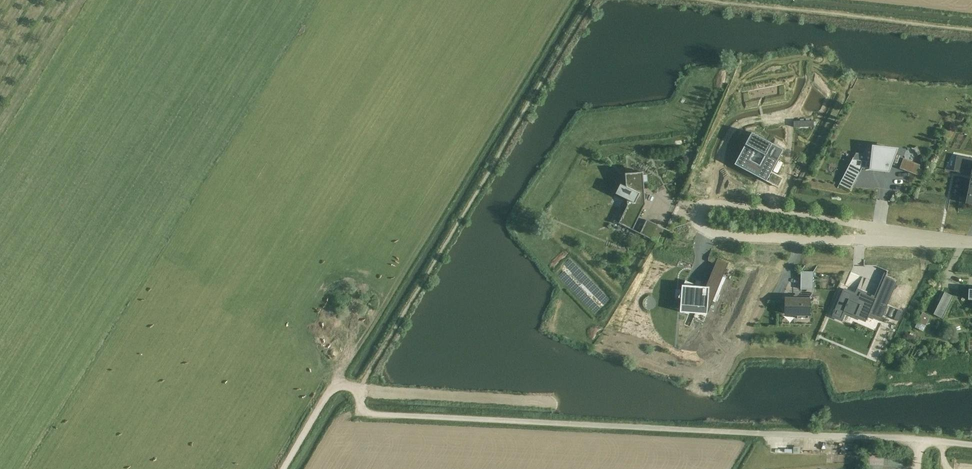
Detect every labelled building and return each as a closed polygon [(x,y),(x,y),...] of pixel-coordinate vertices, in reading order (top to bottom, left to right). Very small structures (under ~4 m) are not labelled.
[(783,83),(742,91),(745,111),(786,103),(783,83)] [(751,137),(738,166),(769,180),(782,150),(766,144),(751,137)] [(852,159),(839,184),(851,190),(863,167),(888,170),(895,150),(872,147),(871,150),(870,161),(852,159)] [(954,171),(971,175),(965,203),(971,204),(971,159),(957,156),(954,171)] [(920,165),(903,158),(900,168),(917,175),(920,165)] [(633,230),(643,208),(645,204),(645,201),(648,195),(645,193),(644,182),(648,182),(647,175),(643,175),(643,172),(625,173),(626,187),(620,184),(616,194),(627,199),(627,205),(619,223),(633,230)] [(657,242),(663,228),(647,220),(640,234),(657,242)] [(813,272),(801,272),(801,290),(813,290),(813,272)] [(845,288),(832,317),(841,321),(844,312),(878,326),(900,280),(886,274),(874,299),(845,288)] [(646,282),(635,305),(648,310),(644,319),(662,326),(666,317),(684,325),(695,300),(705,304),(716,283),(696,275),(686,296),(677,292),(672,301),(659,295),(662,289),(646,282)] [(945,292),(934,314),(942,318),(953,296),(945,292)] [(785,299),(785,314),(797,314),(797,318),(809,318),(809,314),(809,299),(785,299)] [(923,312),(918,322),(926,326),(930,316),(923,312)]
